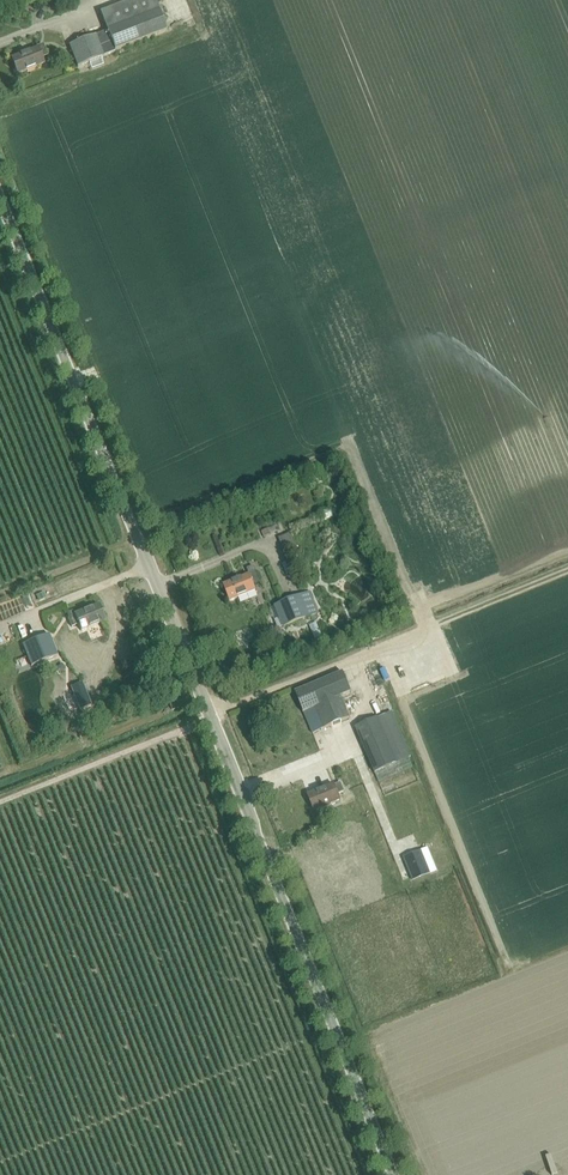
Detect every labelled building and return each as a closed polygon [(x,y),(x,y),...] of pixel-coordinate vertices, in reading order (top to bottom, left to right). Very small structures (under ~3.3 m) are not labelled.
[(104,57),(115,52),(115,51),(167,31),(155,0),(135,0),(100,13),(107,32),(96,36),(70,46),(78,67),(89,63),(92,70),(106,64),(103,58),(104,57)] [(48,56),(44,46),(43,43),(37,46),(38,49),(11,59),(17,75),(44,64),(42,58),(48,56)] [(269,316),(277,311),(273,304),(265,309),(269,316)] [(254,585),(260,582),(256,573),(250,576),(223,586),(230,602),(256,591),(254,585)] [(284,628),(310,617),(319,613),(310,592),(275,606),(284,628)] [(81,630),(105,620),(99,605),(74,615),(68,618),(72,627),(78,624),(81,630)] [(30,666),(57,656),(49,635),(22,644),(30,666)] [(19,667),(27,665),(24,656),(16,659),(19,667)] [(350,718),(341,698),(351,693),(343,673),(295,693),(303,713),(304,713),(312,734),(324,729),(350,718)] [(379,782),(412,768),(408,758),(412,757),(393,712),(356,729),(375,773),(379,782)] [(180,737),(188,735),(185,727),(177,729),(180,737)] [(338,795),(344,792),(341,783),(334,786),(334,785),(308,796),(314,812),(340,801),(338,795)] [(369,818),(374,817),(367,794),(361,796),(369,818)] [(420,848),(403,855),(412,877),(429,870),(420,848)]
